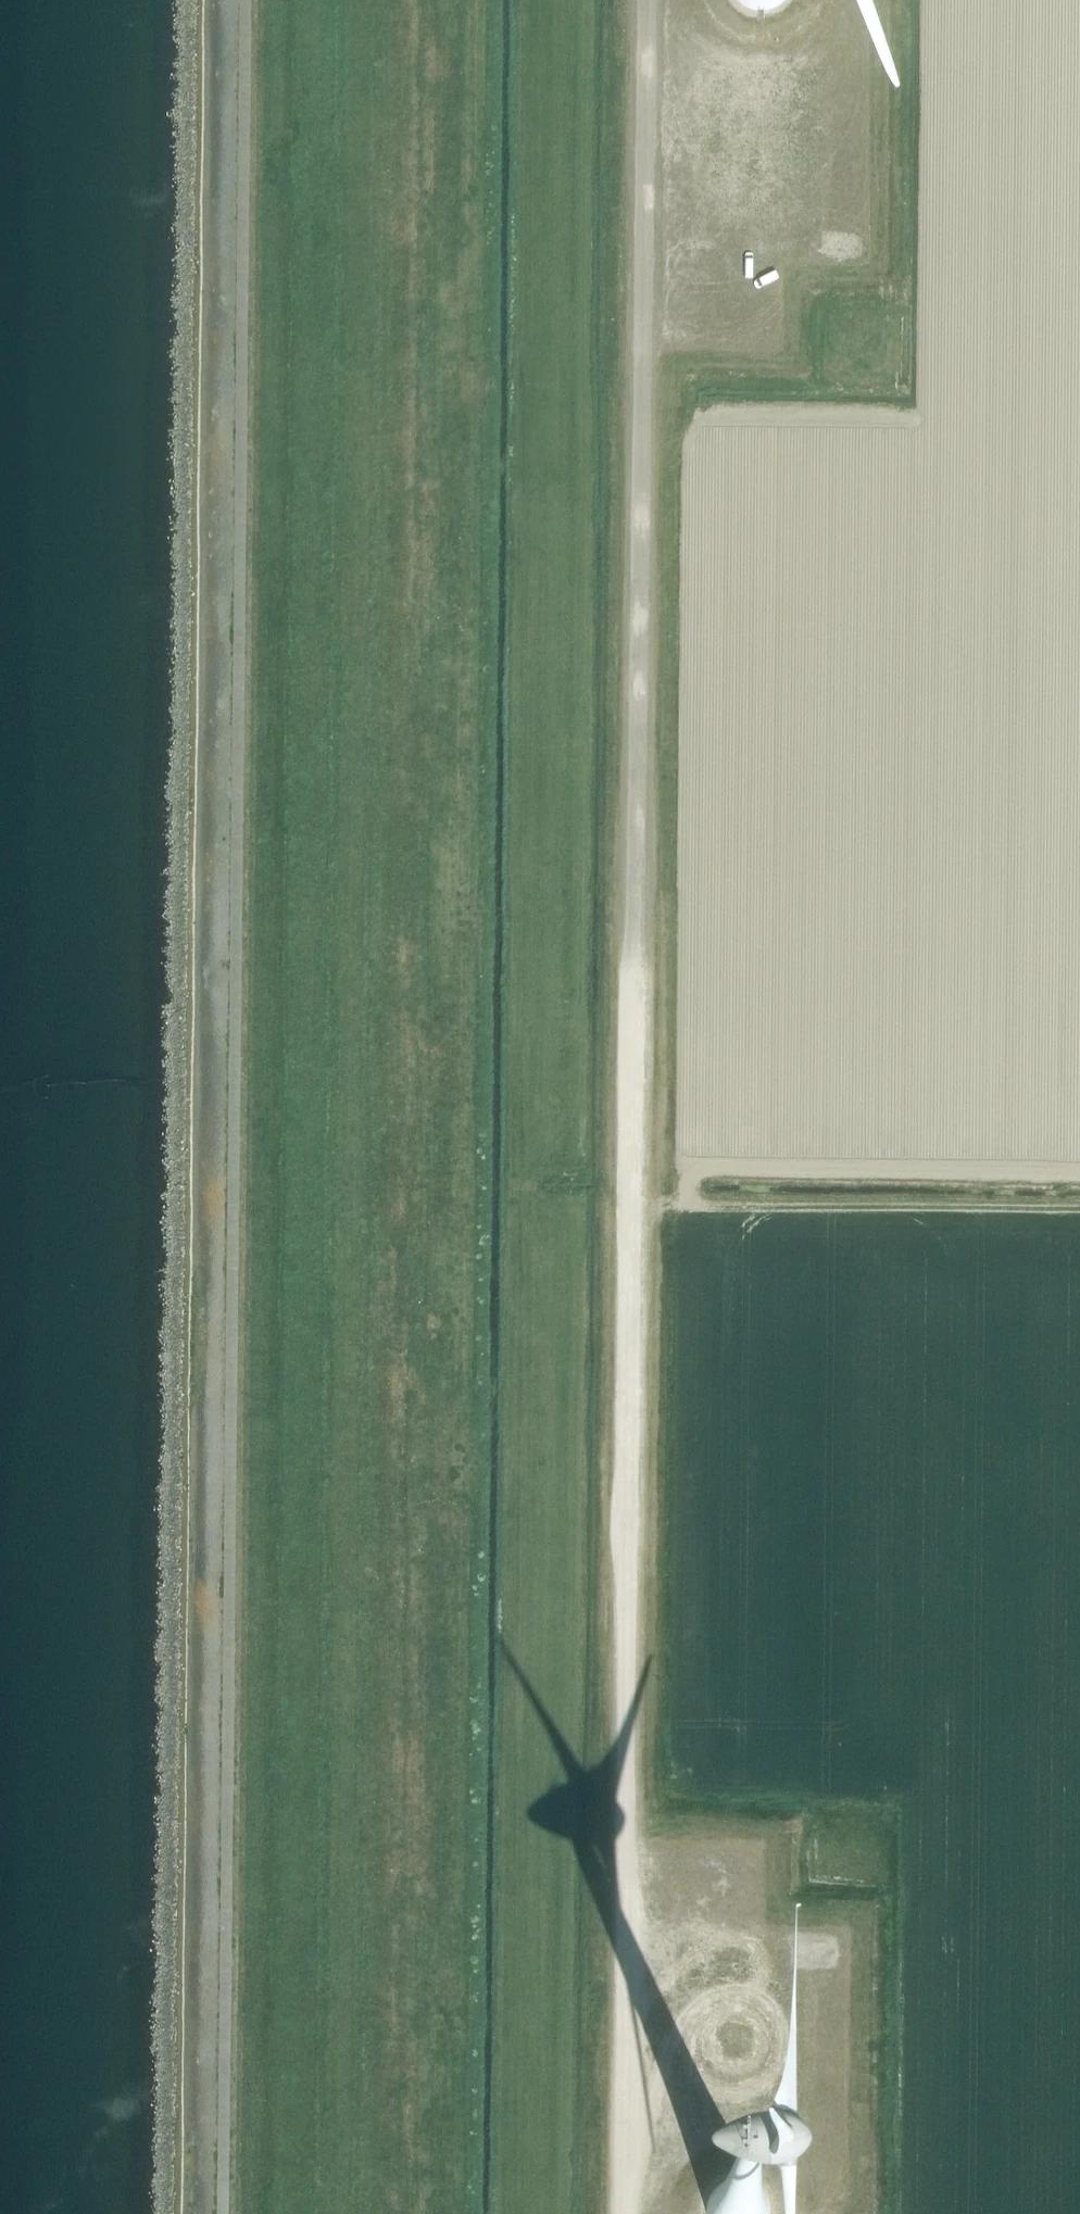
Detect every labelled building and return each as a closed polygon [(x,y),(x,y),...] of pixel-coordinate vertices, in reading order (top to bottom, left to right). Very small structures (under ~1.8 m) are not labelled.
[(737,6),(746,12),(756,15),(766,15),(776,12),(784,6),(790,0),(732,0),(737,6)] [(701,2210),(702,2213),(773,2213),(773,2211),(772,2200),(767,2191),(761,2183),(752,2178),(742,2175),(732,2175),(722,2178),(714,2183),(707,2191),(703,2200),(701,2210)]
